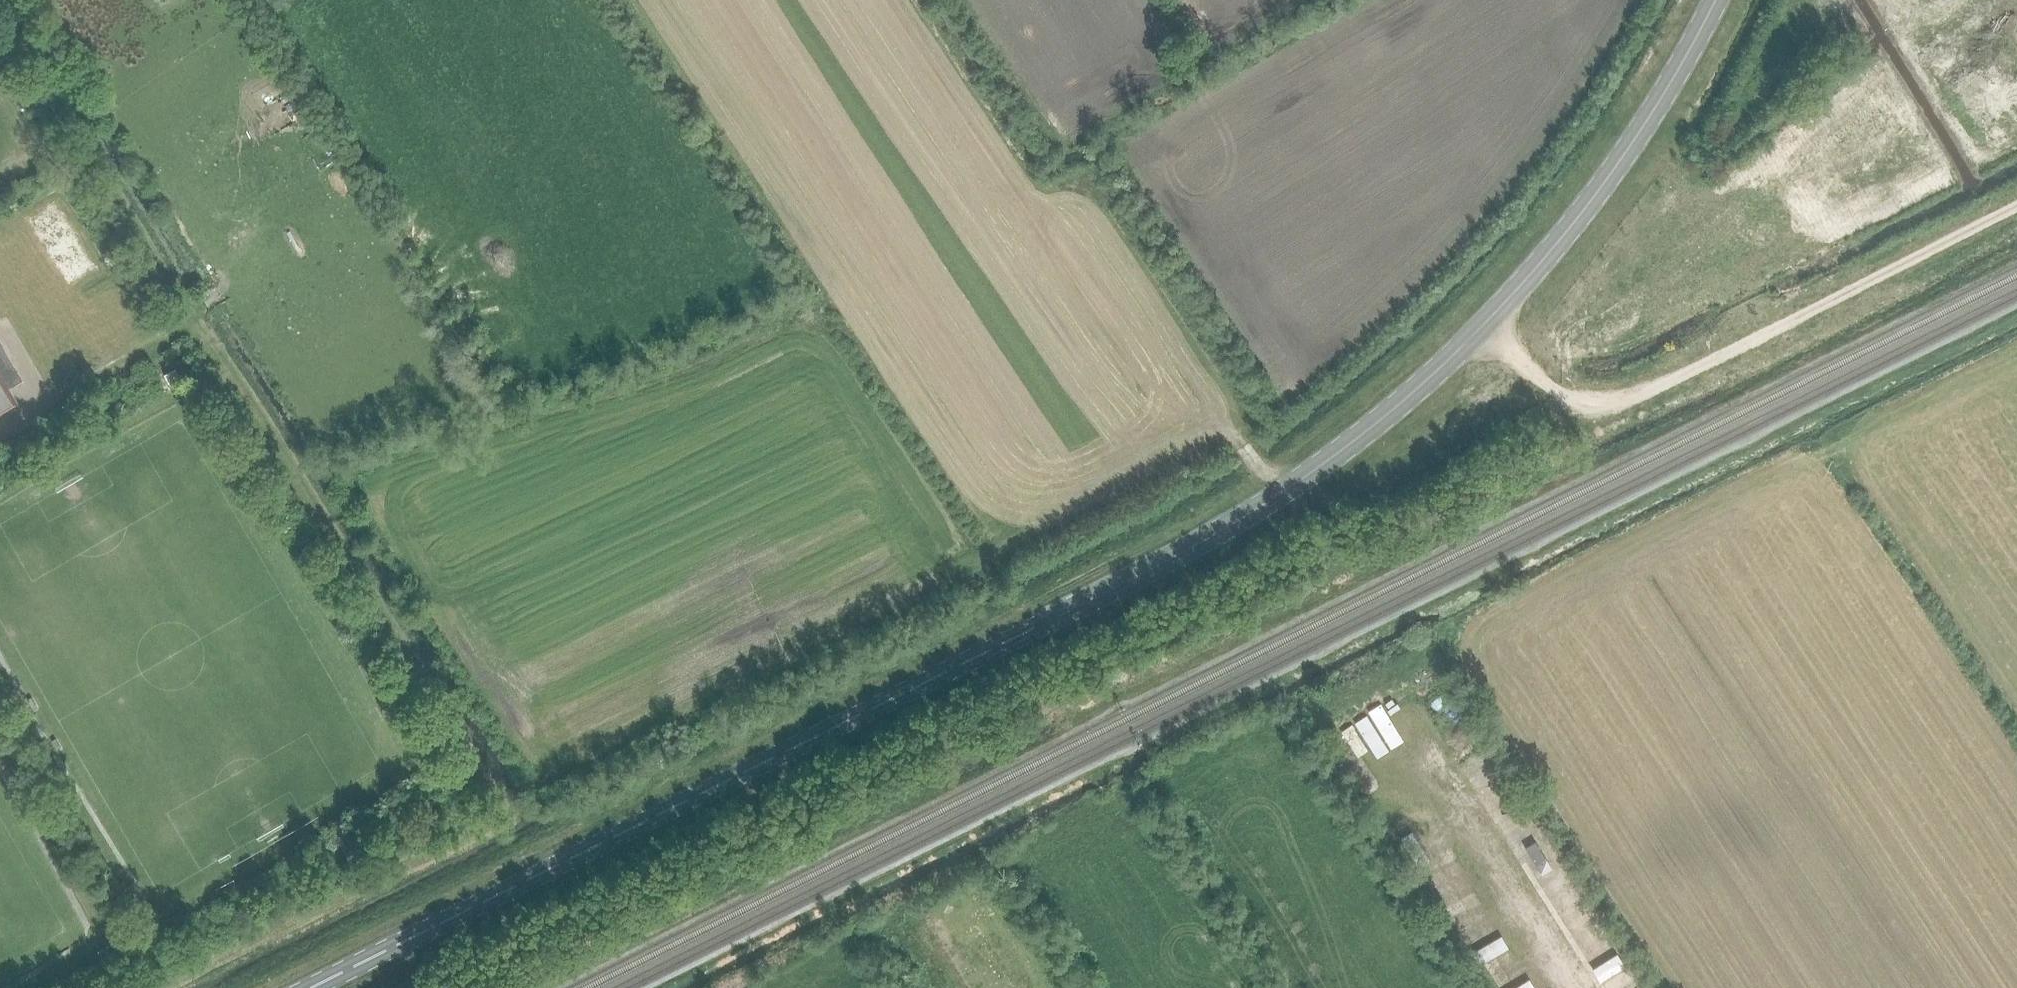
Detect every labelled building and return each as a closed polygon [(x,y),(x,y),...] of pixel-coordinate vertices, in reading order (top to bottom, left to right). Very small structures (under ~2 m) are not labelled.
[(18,405),(9,389),(22,381),(0,342),(0,415),(18,405)] [(166,375),(172,387),(184,380),(177,369),(166,375)]
